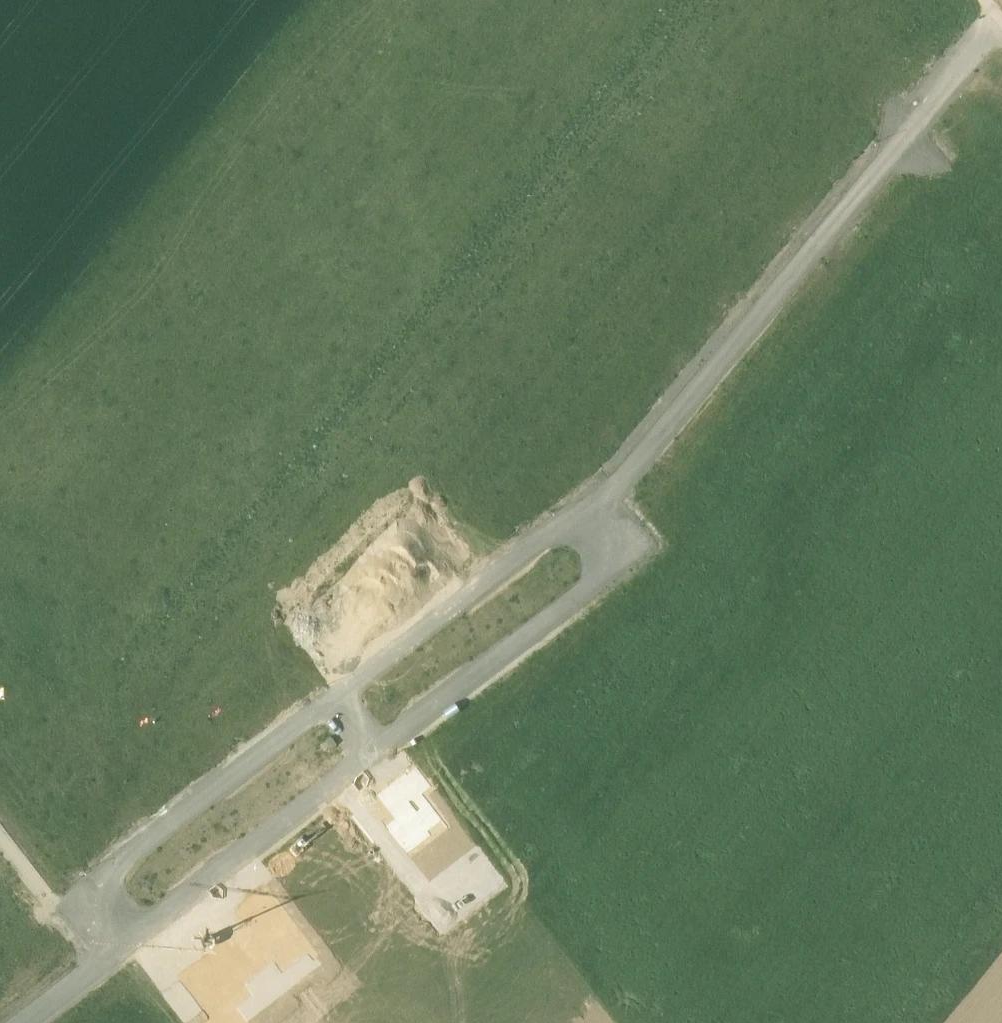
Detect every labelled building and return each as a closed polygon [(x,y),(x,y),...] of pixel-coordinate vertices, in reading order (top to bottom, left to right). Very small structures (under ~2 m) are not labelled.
[(406,773),(379,796),(396,820),(417,846),(445,824),(422,794),(408,775),(406,773)] [(352,815),(333,830),(337,835),(338,834),(356,858),(374,844),(352,815)] [(396,820),(387,827),(408,853),(417,846),(396,820)] [(348,887),(367,872),(356,858),(338,834),(337,835),(297,866),(323,898),(344,882),(348,887)] [(184,979),(216,1020),(248,995),(240,984),(275,957),(284,968),(309,949),(266,894),(241,913),(255,931),(220,958),(217,954),(184,979)]
